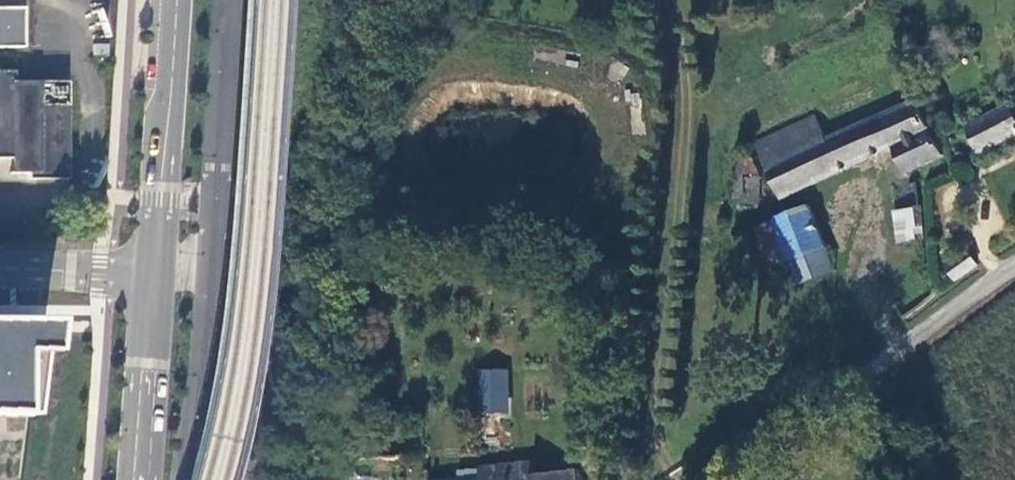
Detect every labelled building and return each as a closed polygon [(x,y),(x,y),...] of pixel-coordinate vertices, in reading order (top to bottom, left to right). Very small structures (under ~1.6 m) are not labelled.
[(28,48),(30,0),(0,0),(0,47),(28,48)] [(70,176),(73,80),(17,78),(17,73),(0,73),(0,156),(12,157),(11,175),(70,176)] [(942,158),(916,106),(830,142),(819,120),(762,145),(785,201),(898,151),(912,173),(942,158)] [(1012,112),(1011,109),(970,129),(982,153),(1014,138),(1014,110),(1012,112)] [(763,180),(756,180),(741,179),(738,203),(761,205),(763,180)] [(924,229),(919,185),(896,187),(901,232),(924,229)] [(812,208),(780,221),(796,263),(805,286),(839,273),(812,208)] [(776,271),(796,263),(780,221),(760,229),(776,271)] [(948,270),(957,281),(975,268),(966,256),(948,270)] [(17,414),(31,322),(0,321),(0,414),(17,414)] [(507,368),(477,369),(480,413),(509,411),(507,368)] [(576,472),(533,476),(533,468),(481,473),(481,479),(577,479),(576,472)]
